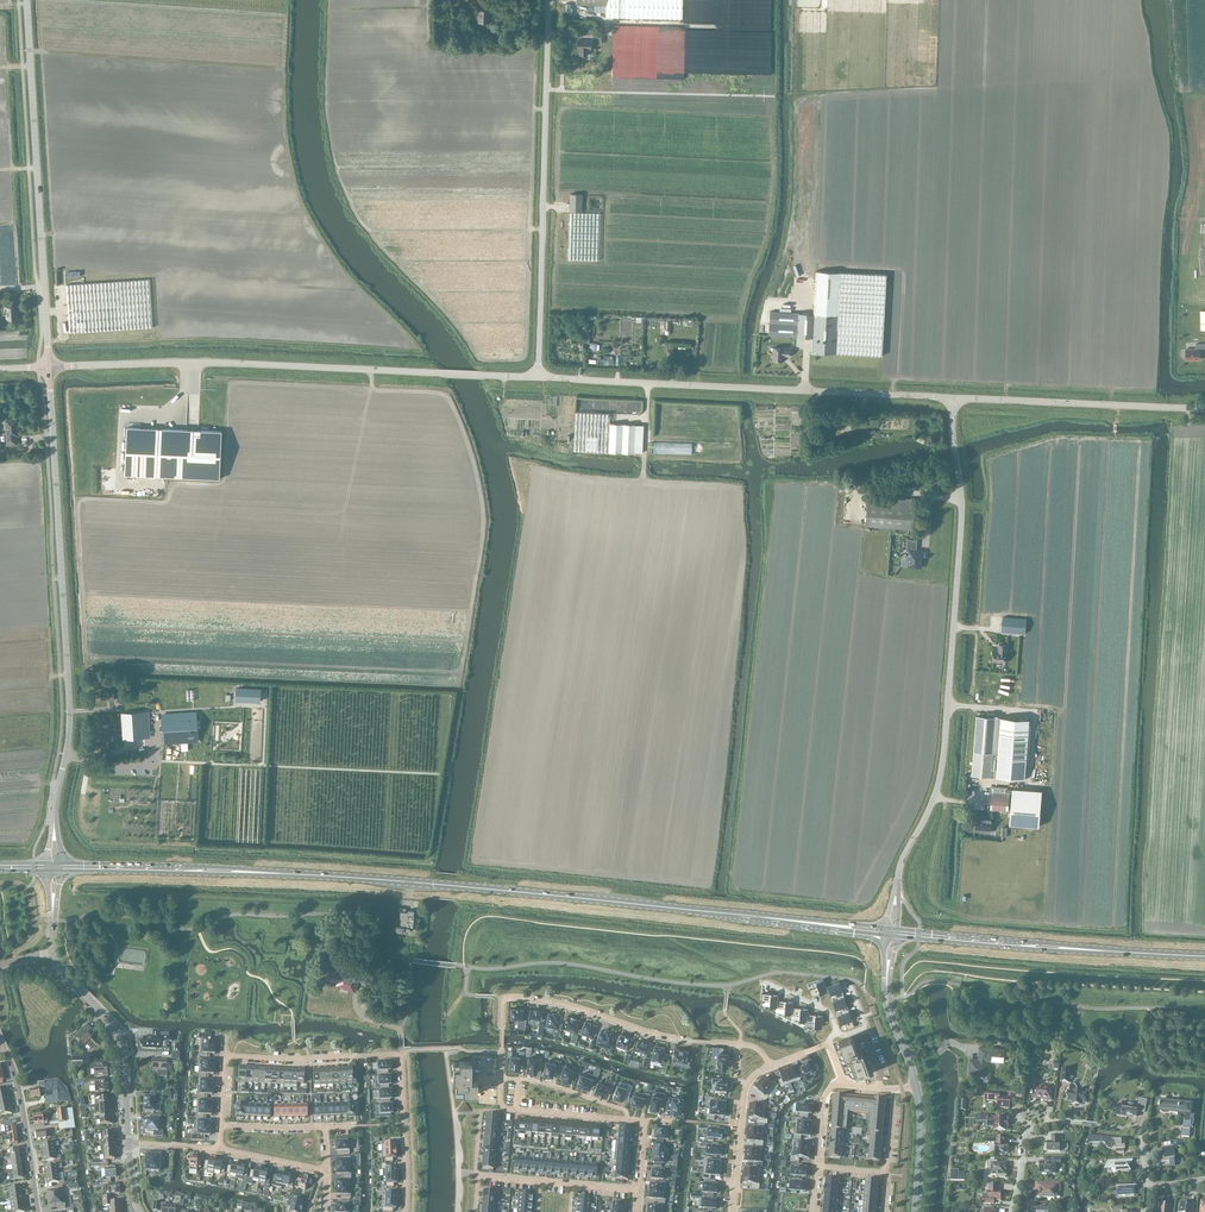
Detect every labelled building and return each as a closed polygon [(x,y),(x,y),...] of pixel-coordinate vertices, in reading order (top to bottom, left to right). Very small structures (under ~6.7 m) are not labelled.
[(682,18),(683,0),(606,0),(606,17),(682,18)] [(478,23),(489,23),(489,17),(487,17),(488,11),(479,10),(478,23)] [(600,30),(600,34),(606,34),(606,23),(593,23),(593,28),(599,28),(599,30),(600,30)] [(579,55),(587,55),(587,49),(591,49),(591,40),(578,40),(577,49),(579,49),(579,55)] [(570,211),(582,212),(582,194),(570,194),(570,211)] [(569,259),(599,260),(601,214),(570,213),(569,259)] [(836,353),(840,272),(816,271),(814,314),(798,313),(797,337),(813,337),(812,352),(836,353)] [(886,275),(840,272),(836,353),(882,356),(886,275)] [(120,281),(66,285),(69,333),(153,328),(150,279),(120,281)] [(7,307),(8,320),(17,319),(16,306),(7,307)] [(798,313),(770,311),(769,335),(797,337),(798,313)] [(1186,349),(1186,360),(1200,359),(1200,349),(1204,349),(1204,344),(1195,344),(1195,349),(1186,349)] [(772,360),(782,361),(782,355),(790,356),(790,349),(783,349),(783,348),(773,347),(772,360)] [(608,452),(609,423),(610,414),(575,412),(574,450),(608,452)] [(6,436),(7,445),(17,444),(16,436),(18,436),(17,428),(17,425),(17,419),(6,420),(6,422),(4,422),(4,428),(6,428),(7,436),(6,436)] [(609,423),(608,452),(634,453),(634,452),(642,453),(643,425),(635,425),(635,424),(609,423)] [(222,431),(127,427),(124,475),(220,479),(222,431)] [(654,442),(653,453),(692,453),(692,442),(654,442)] [(783,454),(783,445),(774,444),(774,454),(783,454)] [(915,507),(914,507),(915,499),(870,495),(869,504),(868,504),(866,525),(914,529),(915,507)] [(908,567),(921,567),(922,551),(909,550),(908,567)] [(1002,631),(1003,631),(1025,633),(1027,619),(1003,617),(1002,631)] [(993,661),(1006,662),(1007,645),(999,644),(999,652),(993,651),(993,661)] [(101,690),(101,700),(109,699),(109,700),(114,700),(114,691),(118,691),(117,683),(110,683),(111,689),(101,690)] [(260,689),(248,689),(248,701),(260,701),(260,689)] [(121,713),(123,739),(144,737),(143,711),(121,713)] [(197,729),(193,729),(192,713),(162,715),(163,739),(167,739),(168,742),(181,742),(181,739),(187,739),(187,741),(198,740),(197,729)] [(1000,735),(1001,717),(976,715),(973,761),(970,761),(970,764),(973,764),(972,775),(1025,779),(1028,737),(1000,735)] [(110,730),(100,731),(100,740),(108,740),(108,741),(114,740),(113,731),(117,731),(116,724),(109,724),(110,730)] [(1008,810),(1010,793),(1006,793),(992,792),(990,809),(1008,810)] [(1042,796),(1012,794),(1010,824),(1039,826),(1042,796)] [(977,818),(976,829),(991,830),(992,819),(977,818)] [(413,926),(414,911),(408,910),(408,912),(406,912),(406,908),(399,907),(398,914),(400,914),(399,926),(398,926),(397,926),(396,927),(396,928),(396,929),(396,930),(397,931),(398,931),(398,932),(407,932),(408,932),(409,932),(410,931),(410,930),(410,929),(410,928),(410,927),(409,927),(408,927),(408,926),(413,926)] [(338,986),(354,992),(359,977),(328,967),(324,979),(339,983),(338,986)] [(818,986),(809,989),(812,996),(823,992),(827,990),(823,979),(816,982),(818,986)] [(839,982),(828,987),(831,993),(835,992),(838,999),(844,997),(845,997),(842,988),(842,989),(839,982)] [(762,993),(761,1001),(770,1002),(769,1006),(776,1007),(777,1000),(778,995),(771,994),(762,993)] [(838,999),(833,1001),(835,1008),(840,1006),(843,1014),(849,1012),(850,1012),(847,1003),(846,1003),(844,997),(838,999)] [(776,1007),(776,1008),(784,1009),(784,1013),(791,1014),(792,1007),(792,1002),(786,1001),(777,1000),(776,1007)] [(791,1014),(791,1015),(799,1015),(799,1020),(805,1021),(806,1021),(807,1014),(807,1009),(801,1008),(792,1007),(791,1014)] [(521,1021),(521,1020),(522,1020),(522,1019),(523,1009),(511,1008),(511,1009),(510,1014),(511,1014),(511,1018),(518,1018),(518,1021),(521,1021)] [(534,1010),(530,1009),(529,1019),(541,1021),(542,1011),(538,1011),(538,1009),(534,1009),(534,1010)] [(843,1014),(838,1016),(840,1023),(844,1021),(848,1029),(855,1026),(852,1018),(851,1018),(849,1012),(843,1014)] [(556,1015),(549,1014),(546,1026),(558,1028),(561,1015),(556,1014),(556,1015)] [(805,1021),(805,1022),(814,1022),(814,1027),(821,1028),(822,1016),(815,1015),(807,1014),(806,1021),(805,1021)] [(571,1017),(567,1016),(564,1028),(576,1031),(579,1020),(575,1018),(575,1017),(571,1016),(571,1017)] [(581,1033),(593,1037),(597,1026),(585,1022),(581,1033)] [(81,1027),(76,1033),(79,1037),(81,1035),(85,1040),(84,1041),(85,1042),(86,1043),(86,1042),(87,1042),(88,1043),(91,1046),(94,1044),(101,1037),(94,1030),(93,1031),(92,1030),(91,1030),(89,1031),(88,1030),(86,1032),(81,1027)] [(602,1046),(603,1043),(611,1046),(616,1033),(610,1030),(609,1030),(607,1029),(606,1029),(604,1032),(601,1031),(596,1044),(602,1046)] [(144,1039),(143,1039),(141,1041),(140,1043),(142,1045),(143,1045),(143,1048),(162,1049),(162,1040),(164,1041),(164,1042),(165,1042),(166,1041),(172,1041),(172,1031),(154,1030),(153,1038),(151,1038),(151,1037),(144,1037),(144,1039)] [(216,1041),(211,1040),(209,1040),(209,1034),(197,1034),(197,1039),(201,1040),(200,1046),(215,1047),(215,1046),(216,1046),(217,1042),(215,1042),(216,1041)] [(625,1036),(620,1034),(620,1035),(619,1035),(617,1040),(618,1041),(617,1045),(629,1049),(632,1039),(628,1037),(625,1035),(625,1036)] [(857,1076),(864,1073),(865,1076),(870,1074),(869,1073),(873,1071),(871,1066),(867,1067),(866,1067),(860,1052),(857,1053),(851,1037),(838,1042),(844,1058),(848,1057),(854,1073),(856,1072),(857,1076)] [(635,1050),(647,1053),(649,1045),(649,1044),(645,1043),(646,1042),(645,1042),(643,1041),(642,1041),(642,1042),(638,1041),(638,1040),(638,1041),(635,1050)] [(208,1054),(210,1054),(215,1054),(215,1047),(200,1046),(200,1053),(198,1053),(198,1057),(200,1057),(208,1057),(208,1054)] [(664,1048),(655,1046),(652,1059),(661,1061),(661,1060),(665,1061),(667,1054),(663,1053),(664,1048)] [(969,1073),(978,1074),(978,1075),(985,1076),(984,1080),(990,1081),(991,1073),(986,1072),(987,1061),(992,1061),(992,1054),(1004,1055),(1004,1048),(979,1046),(978,1059),(972,1058),(972,1067),(969,1067),(969,1073)] [(723,1048),(713,1047),(712,1053),(718,1054),(717,1069),(725,1070),(725,1068),(728,1068),(728,1064),(730,1064),(730,1060),(728,1060),(728,1054),(722,1053),(723,1048)] [(679,1049),(679,1050),(674,1049),(672,1061),(682,1062),(682,1066),(688,1067),(689,1062),(686,1062),(688,1051),(682,1050),(680,1050),(680,1049),(679,1049)] [(523,1063),(524,1051),(519,1050),(519,1056),(510,1056),(510,1063),(509,1063),(508,1069),(509,1069),(509,1070),(518,1071),(519,1063),(523,1063)] [(541,1066),(542,1057),(538,1056),(538,1059),(529,1057),(529,1058),(528,1058),(528,1063),(529,1063),(527,1071),(530,1071),(530,1072),(536,1073),(537,1065),(541,1066)] [(214,1061),(210,1061),(207,1061),(208,1057),(200,1057),(199,1067),(214,1068),(214,1061)] [(153,1071),(155,1071),(155,1072),(154,1072),(153,1073),(153,1074),(153,1075),(153,1076),(154,1076),(154,1077),(155,1077),(156,1077),(157,1077),(157,1076),(167,1077),(167,1071),(167,1060),(162,1060),(161,1061),(158,1061),(158,1060),(157,1060),(157,1059),(156,1059),(154,1059),(153,1059),(153,1060),(152,1060),(152,1061),(152,1063),(152,1064),(153,1065),(153,1071)] [(561,1061),(556,1060),(555,1063),(546,1061),(543,1074),(553,1077),(554,1070),(558,1071),(561,1061)] [(472,1062),(454,1061),(453,1080),(456,1080),(456,1093),(477,1094),(478,1094),(478,1081),(472,1080),(470,1080),(470,1074),(472,1074),(472,1062)] [(811,1068),(812,1068),(810,1063),(809,1064),(808,1061),(804,1063),(801,1064),(802,1066),(798,1068),(801,1075),(805,1073),(805,1075),(813,1073),(811,1068)] [(102,1065),(102,1066),(97,1066),(97,1062),(88,1062),(89,1070),(94,1070),(95,1077),(108,1076),(107,1065),(102,1065)] [(383,1063),(377,1063),(377,1075),(388,1074),(388,1070),(390,1070),(390,1067),(391,1067),(390,1062),(387,1062),(383,1062),(383,1063)] [(570,1079),(571,1078),(575,1079),(579,1068),(573,1066),(572,1069),(569,1068),(569,1067),(565,1065),(565,1066),(564,1066),(561,1076),(560,1079),(563,1079),(562,1080),(566,1082),(567,1081),(569,1082),(570,1079)] [(214,1068),(199,1067),(199,1077),(206,1078),(207,1074),(214,1074),(214,1068)] [(801,1081),(798,1074),(795,1075),(792,1067),(786,1069),(785,1069),(791,1084),(797,1081),(797,1082),(801,1081)] [(791,1084),(785,1069),(785,1070),(784,1069),(779,1071),(782,1080),(779,1081),(781,1088),(785,1087),(785,1086),(791,1084)] [(1061,1082),(1069,1083),(1071,1070),(1062,1069),(1061,1082)] [(577,1084),(589,1089),(593,1078),(581,1074),(577,1084)] [(213,1081),(208,1081),(206,1081),(206,1078),(199,1077),(198,1081),(200,1081),(200,1087),(213,1088),(213,1081)] [(391,1077),(377,1077),(378,1085),(380,1085),(381,1089),(389,1089),(389,1085),(391,1085),(391,1082),(391,1077)] [(722,1078),(713,1077),(712,1082),(716,1082),(715,1093),(720,1094),(720,1095),(724,1095),(724,1094),(726,1094),(727,1083),(721,1082),(722,1078)] [(105,1078),(90,1079),(90,1087),(95,1087),(96,1092),(109,1092),(108,1081),(105,1082),(105,1078)] [(779,1086),(773,1081),(771,1084),(765,1078),(761,1083),(760,1083),(772,1093),(776,1088),(776,1089),(779,1086)] [(598,1082),(594,1091),(599,1092),(599,1093),(602,1094),(603,1094),(607,1095),(609,1090),(612,1091),(615,1081),(611,1080),(609,1086),(598,1082)] [(40,1093),(45,1092),(44,1087),(45,1087),(45,1082),(38,1083),(38,1088),(35,1088),(36,1090),(30,1090),(31,1098),(41,1097),(40,1093)] [(628,1098),(632,1085),(627,1083),(626,1087),(617,1084),(613,1097),(622,1100),(623,1097),(628,1098)] [(772,1093),(760,1083),(760,1084),(759,1083),(755,1088),(762,1094),(760,1097),(765,1102),(768,1098),(767,1098),(772,1093)] [(1072,1104),(1077,1104),(1078,1104),(1078,1103),(1081,1104),(1081,1102),(1087,1103),(1089,1092),(1083,1091),(1082,1092),(1077,1091),(1077,1090),(1077,1088),(1076,1086),(1075,1086),(1073,1085),(1072,1084),(1070,1084),(1069,1093),(1066,1093),(1066,1094),(1066,1095),(1066,1096),(1067,1096),(1067,1097),(1067,1098),(1068,1098),(1068,1099),(1069,1100),(1070,1100),(1070,1101),(1071,1101),(1072,1101),(1072,1104)] [(1044,1099),(1052,1100),(1053,1089),(1047,1088),(1047,1087),(1046,1086),(1042,1085),(1041,1086),(1041,1087),(1034,1086),(1034,1089),(1033,1090),(1032,1094),(1033,1095),(1033,1098),(1041,1099),(1044,1099)] [(200,1087),(198,1087),(197,1093),(196,1093),(196,1097),(197,1097),(205,1098),(205,1094),(212,1095),(213,1088),(200,1087)] [(6,1089),(0,1090),(0,1098),(8,1097),(7,1094),(9,1094),(8,1089),(7,1089),(6,1089)] [(58,1103),(58,1090),(45,1091),(46,1103),(58,1103)] [(392,1091),(378,1092),(379,1104),(389,1103),(389,1099),(391,1099),(391,1096),(392,1096),(392,1091)] [(646,1092),(645,1093),(644,1097),(633,1094),(632,1098),(631,1097),(630,1102),(631,1102),(631,1103),(642,1106),(644,1100),(647,1101),(650,1093),(646,1092)] [(658,1096),(652,1094),(649,1108),(652,1108),(652,1109),(656,1110),(656,1109),(658,1109),(660,1100),(664,1101),(666,1093),(658,1092),(658,1096)] [(1000,1093),(986,1092),(985,1100),(997,1101),(998,1102),(998,1107),(1009,1108),(1010,1098),(1000,1098),(1000,1093)] [(161,1093),(151,1093),(151,1098),(144,1097),(143,1112),(154,1112),(155,1103),(158,1103),(159,1098),(161,1098),(161,1093)] [(105,1095),(95,1095),(95,1105),(112,1105),(112,1101),(111,1100),(111,1098),(106,1098),(105,1095)] [(672,1098),(668,1097),(667,1107),(671,1108),(671,1111),(671,1112),(675,1113),(675,1112),(677,1112),(677,1113),(682,1114),(683,1107),(681,1106),(682,1098),(681,1098),(682,1097),(677,1096),(677,1097),(672,1097),(672,1098)] [(846,1098),(846,1097),(835,1096),(832,1130),(843,1131),(843,1130),(847,1131),(848,1113),(869,1115),(868,1132),(872,1133),(882,1134),(885,1101),(875,1100),(874,1100),(863,1099),(857,1098),(857,1099),(846,1098)] [(8,1097),(0,1098),(0,1107),(10,1105),(9,1102),(10,1102),(9,1097),(8,1097)] [(205,1098),(197,1097),(197,1108),(212,1109),(212,1107),(213,1107),(213,1103),(212,1103),(212,1102),(205,1101),(205,1098)] [(716,1099),(708,1098),(708,1103),(711,1103),(710,1109),(724,1110),(725,1104),(715,1103),(716,1099)] [(1116,1108),(1115,1115),(1127,1117),(1126,1119),(1127,1115),(1136,1117),(1137,1111),(1145,1112),(1147,1100),(1145,1100),(1140,1099),(1139,1099),(1141,1100),(1141,1101),(1139,1101),(1138,1106),(1134,1105),(1135,1104),(1123,1102),(1122,1109),(1116,1108)] [(1159,1105),(1159,1107),(1159,1110),(1161,1111),(1170,1112),(1170,1113),(1169,1113),(1169,1114),(1170,1113),(1171,1113),(1172,1113),(1173,1113),(1174,1113),(1175,1114),(1177,1114),(1178,1114),(1177,1114),(1176,1113),(1177,1112),(1178,1112),(1178,1111),(1179,1112),(1180,1112),(1181,1112),(1182,1112),(1185,1111),(1182,1137),(1189,1137),(1190,1126),(1192,1127),(1192,1128),(1192,1127),(1192,1126),(1192,1125),(1193,1125),(1192,1125),(1193,1124),(1193,1123),(1194,1122),(1194,1121),(1194,1120),(1194,1119),(1193,1119),(1193,1118),(1193,1117),(1193,1116),(1193,1115),(1194,1115),(1193,1115),(1193,1116),(1192,1116),(1192,1114),(1190,1113),(1191,1105),(1179,1104),(1179,1103),(1180,1103),(1180,1102),(1181,1102),(1180,1102),(1179,1102),(1178,1102),(1177,1102),(1176,1101),(1175,1101),(1174,1101),(1173,1101),(1172,1101),(1171,1101),(1170,1101),(1169,1101),(1168,1100),(1168,1101),(1169,1101),(1169,1103),(1162,1102),(1160,1102),(1160,1105),(1159,1105)] [(244,1116),(245,1102),(242,1101),(242,1105),(238,1105),(238,1109),(236,1108),(235,1113),(236,1113),(236,1112),(238,1112),(237,1116),(244,1116)] [(347,1116),(354,1115),(353,1111),(355,1111),(355,1113),(356,1113),(355,1108),(353,1108),(353,1104),(349,1104),(349,1101),(346,1101),(347,1116)] [(369,1104),(370,1112),(377,1112),(377,1103),(369,1104)] [(765,1114),(766,1107),(767,1103),(759,1103),(759,1106),(751,1105),(750,1112),(765,1114)] [(10,1105),(0,1107),(0,1116),(12,1113),(11,1112),(13,1112),(12,1108),(10,1108),(10,1105)] [(392,1105),(379,1106),(379,1118),(390,1117),(390,1114),(392,1113),(392,1110),(393,1110),(392,1105)] [(812,1111),(813,1107),(810,1106),(810,1105),(805,1105),(805,1106),(798,1105),(797,1113),(800,1113),(799,1117),(808,1118),(808,1114),(811,1114),(812,1111)] [(212,1109),(197,1108),(196,1118),(204,1118),(204,1115),(211,1115),(212,1109)] [(65,1109),(57,1110),(59,1123),(60,1130),(72,1129),(71,1122),(66,1122),(65,1109)] [(724,1110),(710,1109),(710,1115),(707,1115),(706,1119),(714,1120),(714,1116),(724,1117),(724,1111),(724,1110)] [(768,1120),(765,1120),(765,1114),(750,1112),(750,1113),(750,1119),(758,1120),(758,1123),(767,1124),(768,1120)] [(33,1116),(34,1124),(48,1122),(47,1117),(43,1118),(43,1114),(33,1116)] [(487,1115),(487,1122),(497,1123),(498,1116),(487,1115)] [(146,1121),(146,1125),(147,1125),(146,1131),(147,1131),(147,1132),(152,1132),(152,1131),(154,1131),(153,1136),(153,1137),(163,1137),(163,1134),(162,1131),(161,1129),(159,1127),(158,1126),(158,1121),(160,1121),(161,1116),(151,1116),(150,1120),(147,1120),(147,1121),(146,1121)] [(987,1120),(987,1121),(987,1127),(993,1127),(993,1126),(995,1126),(995,1130),(1005,1130),(1005,1126),(1008,1126),(1008,1121),(1005,1121),(1006,1117),(995,1117),(995,1118),(994,1118),(994,1117),(988,1117),(988,1120),(987,1120)] [(204,1118),(196,1118),(195,1128),(212,1129),(212,1123),(211,1123),(211,1122),(204,1122),(204,1118)] [(796,1122),(796,1129),(811,1130),(811,1123),(803,1123),(803,1119),(795,1118),(795,1122),(796,1122)] [(526,1122),(520,1119),(518,1134),(525,1135),(526,1132),(525,1132),(526,1122)] [(545,1134),(546,1123),(542,1122),(542,1123),(539,1123),(538,1133),(538,1136),(545,1137),(545,1134)] [(559,1135),(560,1125),(553,1124),(552,1135),(551,1135),(551,1137),(559,1138),(559,1135)] [(1,1133),(2,1137),(17,1135),(16,1127),(12,1128),(11,1125),(5,1126),(5,1132),(1,1133)] [(572,1136),(573,1125),(569,1125),(566,1125),(565,1136),(565,1139),(572,1139),(572,1136)] [(763,1136),(764,1129),(765,1129),(765,1125),(757,1125),(757,1128),(749,1128),(748,1134),(763,1136)] [(599,1138),(602,1139),(603,1132),(599,1131),(600,1126),(592,1127),(592,1138),(599,1139),(599,1138)] [(722,1139),(722,1134),(721,1134),(722,1131),(719,1131),(720,1127),(709,1126),(707,1138),(709,1138),(708,1141),(713,1141),(713,1139),(722,1139)] [(211,1134),(212,1129),(195,1128),(195,1134),(191,1135),(191,1140),(203,1141),(203,1135),(210,1136),(210,1134),(211,1134)] [(633,1129),(620,1128),(620,1135),(630,1136),(633,1129)] [(109,1129),(95,1130),(95,1135),(101,1134),(102,1140),(114,1140),(113,1133),(109,1133),(109,1129)] [(810,1137),(811,1130),(796,1129),(795,1135),(794,1135),(794,1139),(801,1140),(801,1136),(810,1137)] [(655,1139),(656,1139),(656,1143),(663,1143),(663,1140),(668,1140),(669,1131),(665,1131),(664,1131),(663,1131),(662,1131),(661,1131),(660,1131),(660,1130),(660,1131),(655,1130),(655,1131),(656,1131),(655,1132),(655,1133),(655,1134),(655,1135),(655,1139)] [(36,1132),(37,1140),(47,1138),(51,1137),(50,1133),(46,1133),(46,1131),(36,1132)] [(763,1142),(763,1136),(748,1134),(748,1135),(748,1141),(756,1142),(756,1145),(763,1146),(763,1142)] [(17,1135),(2,1137),(3,1142),(10,1141),(11,1145),(18,1144),(17,1135)] [(1059,1142),(1059,1135),(1052,1135),(1052,1142),(1047,1142),(1047,1151),(1060,1151),(1060,1142),(1059,1142)] [(1089,1143),(1104,1143),(1105,1145),(1106,1147),(1108,1148),(1110,1149),(1112,1149),(1116,1149),(1116,1153),(1124,1152),(1124,1149),(1125,1149),(1125,1140),(1121,1140),(1121,1139),(1120,1138),(1090,1135),(1089,1143)] [(1001,1155),(1002,1155),(1003,1154),(1003,1153),(1008,1153),(1008,1144),(1005,1144),(1005,1137),(985,1137),(985,1142),(997,1142),(997,1144),(995,1144),(995,1153),(999,1153),(1000,1154),(1001,1155)] [(382,1152),(396,1151),(397,1151),(397,1146),(395,1147),(395,1144),(392,1144),(392,1140),(382,1141),(382,1145),(382,1152)] [(809,1152),(809,1146),(801,1145),(801,1141),(792,1140),(792,1145),(793,1145),(793,1151),(809,1152)] [(349,1142),(335,1143),(336,1148),(336,1151),(338,1151),(338,1155),(350,1154),(349,1142)] [(42,1146),(41,1146),(41,1150),(42,1150),(43,1153),(55,1152),(54,1146),(56,1146),(59,1146),(58,1143),(54,1143),(42,1145),(42,1146)] [(663,1143),(656,1143),(656,1146),(654,1146),(654,1150),(653,1150),(653,1151),(653,1152),(653,1153),(653,1154),(653,1155),(653,1154),(664,1155),(665,1147),(663,1147),(663,1143)] [(718,1144),(711,1144),(711,1147),(707,1147),(706,1155),(720,1156),(721,1151),(720,1151),(720,1148),(718,1148),(718,1144)] [(761,1156),(762,1150),(763,1150),(763,1146),(756,1145),(755,1149),(747,1148),(746,1155),(761,1156)] [(615,1153),(629,1155),(630,1150),(629,1150),(629,1148),(616,1147),(615,1153)] [(1163,1160),(1162,1161),(1161,1161),(1160,1162),(1160,1163),(1160,1164),(1160,1165),(1161,1166),(1162,1166),(1162,1167),(1163,1167),(1170,1165),(1170,1166),(1175,1166),(1174,1160),(1175,1159),(1174,1151),(1173,1147),(1162,1148),(1163,1153),(1162,1153),(1163,1160)] [(10,1153),(5,1154),(5,1158),(20,1156),(20,1153),(21,1152),(21,1149),(20,1149),(19,1149),(19,1148),(10,1150),(10,1153)] [(495,1150),(484,1149),(484,1155),(494,1156),(494,1157),(497,1157),(498,1150),(495,1149),(495,1150)] [(162,1152),(151,1151),(151,1155),(147,1155),(147,1161),(145,1160),(145,1165),(146,1165),(146,1171),(159,1172),(159,1168),(161,1168),(162,1160),(160,1160),(160,1156),(162,1157),(162,1152)] [(396,1158),(396,1151),(382,1152),(382,1159),(385,1158),(386,1162),(393,1162),(393,1158),(396,1158)] [(809,1153),(809,1152),(793,1151),(793,1157),(791,1157),(791,1161),(799,1162),(799,1158),(809,1159),(810,1153),(809,1153)] [(56,1160),(61,1159),(60,1156),(57,1157),(56,1157),(55,1152),(43,1153),(43,1156),(42,1156),(43,1161),(44,1161),(44,1162),(56,1160)] [(115,1153),(115,1152),(100,1153),(100,1160),(92,1160),(92,1164),(102,1163),(101,1160),(115,1159),(115,1157),(116,1157),(116,1156),(116,1153),(115,1153)] [(527,1171),(531,1171),(532,1159),(531,1159),(526,1158),(526,1157),(527,1157),(527,1153),(524,1153),(523,1158),(522,1170),(523,1170),(523,1171),(527,1172),(527,1171)] [(519,1170),(522,1170),(523,1158),(518,1157),(518,1155),(513,1154),(512,1157),(515,1158),(514,1170),(514,1171),(519,1171),(519,1170)] [(531,1159),(532,1159),(531,1171),(531,1172),(535,1172),(535,1171),(539,1172),(540,1159),(534,1159),(534,1157),(535,1157),(535,1154),(532,1154),(531,1159)] [(653,1154),(653,1155),(653,1156),(653,1157),(653,1158),(653,1159),(653,1163),(654,1163),(654,1166),(661,1167),(661,1163),(663,1163),(664,1155),(653,1154)] [(540,1159),(539,1172),(539,1173),(543,1173),(543,1172),(547,1172),(548,1160),(542,1160),(542,1158),(543,1158),(543,1155),(540,1155),(540,1159)] [(548,1160),(547,1172),(547,1173),(551,1174),(551,1173),(555,1173),(556,1161),(550,1160),(550,1159),(551,1159),(551,1156),(548,1155),(548,1160)] [(761,1163),(761,1156),(746,1155),(746,1156),(746,1162),(754,1162),(754,1166),(762,1167),(763,1163),(761,1163)] [(11,1160),(12,1165),(21,1164),(20,1156),(5,1158),(6,1160),(11,1160)] [(190,1161),(189,1171),(197,1171),(197,1168),(201,1168),(201,1161),(198,1160),(198,1157),(195,1157),(195,1156),(188,1156),(188,1161),(190,1161)] [(556,1161),(555,1173),(555,1174),(559,1175),(559,1174),(563,1174),(564,1161),(559,1161),(559,1159),(559,1156),(556,1156),(556,1161)] [(336,1168),(348,1167),(348,1161),(351,1161),(351,1157),(343,1157),(343,1161),(336,1161),(336,1168)] [(564,1161),(563,1174),(563,1175),(568,1175),(568,1174),(571,1175),(572,1162),(567,1162),(567,1160),(568,1157),(565,1157),(564,1161)] [(572,1162),(571,1175),(572,1175),(572,1176),(576,1176),(576,1175),(580,1175),(581,1163),(580,1163),(575,1162),(575,1161),(576,1161),(576,1158),(573,1157),(572,1162)] [(584,1176),(588,1176),(589,1164),(583,1163),(583,1162),(584,1162),(584,1158),(581,1158),(580,1163),(581,1163),(580,1175),(580,1176),(584,1177),(584,1176)] [(712,1158),(705,1158),(704,1168),(719,1170),(719,1169),(720,1163),(712,1162),(712,1158)] [(1061,1166),(1061,1159),(1046,1158),(1046,1163),(1040,1163),(1040,1172),(1050,1172),(1050,1173),(1055,1174),(1055,1166),(1061,1166)] [(207,1172),(213,1174),(214,1171),(216,1159),(213,1159),(210,1159),(209,1162),(205,1161),(204,1168),(207,1169),(207,1172)] [(216,1159),(214,1171),(220,1172),(224,1173),(226,1165),(222,1164),(223,1161),(219,1161),(219,1160),(216,1159)] [(589,1164),(588,1176),(588,1177),(592,1177),(592,1176),(596,1177),(597,1164),(591,1164),(591,1162),(592,1162),(592,1159),(589,1159),(589,1164)] [(1116,1172),(1116,1173),(1131,1172),(1127,1165),(1127,1164),(1125,1164),(1124,1160),(1127,1160),(1108,1161),(1104,1169),(1105,1168),(1113,1168),(1116,1172)] [(493,1170),(494,1162),(483,1161),(483,1169),(493,1170)] [(997,1165),(997,1161),(988,1161),(988,1170),(992,1170),(992,1175),(996,1175),(996,1177),(1005,1178),(1007,1176),(1007,1174),(1006,1173),(1005,1173),(1005,1170),(1006,1170),(1006,1166),(1005,1166),(1005,1165),(997,1165)] [(91,1168),(100,1167),(100,1168),(105,1168),(106,1178),(116,1177),(116,1167),(108,1167),(108,1163),(90,1164),(91,1168)] [(228,1166),(227,1173),(230,1174),(236,1176),(237,1176),(239,1164),(236,1164),(232,1163),(232,1166),(228,1166)] [(7,1171),(8,1173),(22,1171),(21,1164),(12,1165),(13,1170),(7,1171)] [(242,1165),(239,1164),(237,1176),(236,1176),(236,1178),(242,1180),(243,1179),(243,1177),(245,1177),(247,1177),(248,1170),(245,1169),(245,1166),(242,1165)] [(795,1168),(792,1168),(791,1175),(807,1177),(807,1172),(806,1172),(807,1169),(803,1169),(803,1165),(795,1164),(795,1168)] [(46,1173),(46,1176),(58,1174),(57,1168),(59,1168),(62,1168),(62,1165),(57,1166),(45,1167),(45,1168),(44,1168),(44,1173),(46,1173)] [(386,1176),(397,1176),(397,1169),(394,1169),(394,1166),(386,1166),(386,1169),(386,1176)] [(336,1168),(336,1174),(343,1174),(343,1178),(351,1178),(351,1174),(348,1174),(348,1167),(336,1168)] [(259,1180),(262,1169),(259,1168),(259,1169),(255,1168),(254,1171),(251,1170),(249,1178),(253,1179),(259,1180)] [(652,1174),(651,1174),(651,1179),(663,1180),(663,1172),(662,1172),(662,1168),(655,1168),(654,1171),(652,1171),(652,1174)] [(719,1170),(704,1168),(703,1179),(710,1179),(710,1176),(720,1176),(720,1172),(719,1172),(719,1170)] [(759,1179),(760,1172),(761,1172),(761,1168),(754,1168),(753,1171),(744,1170),(743,1176),(745,1176),(745,1177),(744,1177),(759,1179)] [(259,1180),(259,1183),(269,1185),(271,1175),(267,1174),(268,1171),(264,1170),(264,1169),(262,1169),(259,1180)] [(959,1170),(951,1170),(951,1181),(959,1181),(959,1170)] [(22,1171),(8,1173),(8,1175),(10,1175),(10,1181),(23,1179),(22,1171)] [(628,1181),(627,1173),(616,1172),(616,1180),(628,1181)] [(282,1185),(284,1174),(282,1173),(282,1174),(278,1173),(277,1176),(274,1175),(271,1185),(275,1186),(275,1187),(281,1188),(282,1185)] [(59,1180),(58,1174),(46,1176),(46,1179),(45,1179),(46,1183),(47,1183),(47,1184),(59,1182),(64,1181),(64,1178),(60,1179),(59,1180)] [(284,1174),(282,1185),(289,1186),(292,1187),(294,1179),(290,1179),(291,1176),(287,1175),(287,1174),(284,1174)] [(397,1176),(386,1176),(386,1183),(386,1187),(394,1187),(394,1183),(397,1183),(397,1181),(398,1181),(398,1176),(397,1176)] [(296,1180),(294,1187),(298,1188),(305,1190),(307,1183),(309,1184),(310,1179),(303,1177),(303,1178),(300,1178),(300,1180),(296,1180)] [(759,1185),(759,1179),(744,1177),(744,1178),(744,1184),(752,1185),(752,1188),(759,1189),(760,1185),(759,1185)] [(336,1181),(336,1188),(351,1188),(351,1178),(343,1178),(343,1181),(336,1181)] [(791,1183),(790,1190),(805,1192),(806,1187),(805,1187),(805,1184),(802,1184),(802,1180),(792,1179),(792,1183),(791,1183)] [(108,1184),(109,1194),(120,1193),(119,1184),(111,1184),(111,1180),(103,1180),(103,1185),(108,1184)] [(715,1181),(704,1180),(704,1185),(703,1185),(703,1193),(708,1193),(708,1195),(713,1196),(713,1194),(717,1194),(717,1189),(717,1186),(715,1186),(715,1181)] [(878,1182),(866,1181),(866,1188),(877,1189),(878,1182)] [(659,1186),(650,1185),(650,1192),(662,1193),(666,1194),(667,1183),(659,1182),(659,1186)] [(1041,1188),(1040,1198),(1053,1198),(1054,1199),(1056,1197),(1055,1196),(1055,1188),(1060,1188),(1060,1183),(1036,1182),(1036,1187),(1041,1188)] [(1116,1188),(1115,1188),(1119,1188),(1120,1196),(1134,1195),(1134,1189),(1130,1189),(1130,1187),(1130,1184),(1116,1184),(1116,1188)] [(989,1185),(989,1191),(989,1195),(983,1194),(983,1203),(994,1204),(994,1201),(1001,1201),(1001,1192),(997,1191),(997,1185),(989,1185)] [(47,1199),(48,1199),(64,1197),(62,1186),(55,1188),(55,1191),(47,1193),(48,1194),(47,1194),(47,1199)] [(8,1191),(9,1191),(10,1197),(22,1195),(22,1192),(23,1192),(22,1188),(21,1188),(21,1187),(9,1189),(4,1189),(5,1192),(8,1192),(8,1191)] [(343,1198),(351,1198),(351,1188),(336,1188),(336,1195),(343,1195),(343,1198)] [(383,1201),(397,1202),(398,1197),(397,1197),(397,1195),(394,1194),(394,1191),(386,1190),(386,1194),(383,1194),(383,1201)] [(484,1192),(484,1199),(494,1200),(495,1193),(484,1192)] [(662,1193),(650,1192),(649,1199),(657,1199),(657,1203),(665,1204),(665,1200),(662,1199),(662,1193)] [(519,1201),(531,1202),(532,1202),(533,1198),(532,1198),(532,1194),(520,1193),(519,1199),(517,1199),(517,1198),(514,1198),(514,1201),(519,1201)] [(23,1195),(22,1195),(10,1197),(5,1198),(6,1201),(9,1200),(11,1199),(11,1205),(23,1203),(23,1200),(24,1200),(23,1195)] [(103,1197),(103,1206),(110,1206),(110,1211),(106,1211),(120,1211),(120,1208),(121,1208),(121,1202),(112,1202),(111,1196),(103,1197)] [(713,1197),(703,1196),(702,1200),(701,1208),(708,1209),(708,1211),(712,1211),(712,1209),(716,1209),(716,1204),(715,1204),(716,1201),(713,1201),(713,1197)] [(792,1196),(792,1208),(800,1208),(801,1196),(792,1196)] [(49,1206),(57,1205),(58,1209),(65,1208),(64,1197),(48,1199),(49,1200),(47,1200),(48,1205),(49,1205),(49,1206)] [(290,1199),(288,1206),(302,1210),(303,1207),(302,1207),(303,1203),(300,1202),(301,1199),(294,1197),(293,1200),(290,1199)] [(577,1206),(590,1207),(590,1208),(594,1208),(595,1205),(591,1205),(590,1205),(590,1199),(578,1198),(578,1202),(577,1202),(576,1206),(577,1206)] [(336,1208),(335,1208),(335,1211),(349,1211),(349,1202),(338,1201),(338,1205),(336,1205),(336,1208)] [(397,1202),(383,1201),(382,1208),(382,1211),(389,1211),(393,1211),(393,1209),(396,1209),(396,1206),(397,1206),(397,1202)] [(531,1206),(531,1202),(519,1201),(518,1207),(517,1207),(517,1206),(514,1206),(513,1209),(518,1210),(518,1209),(530,1210),(531,1210),(532,1206),(531,1206)] [(154,1202),(153,1211),(161,1211),(169,1211),(169,1207),(166,1207),(166,1203),(154,1202)] [(239,1208),(242,1208),(242,1204),(235,1204),(235,1202),(230,1202),(230,1209),(234,1209),(234,1211),(239,1211),(239,1208)] [(1195,1203),(1189,1202),(1189,1203),(1181,1202),(1180,1208),(1179,1207),(1178,1211),(1194,1211),(1195,1203)] [(24,1207),(23,1203),(11,1205),(12,1211),(11,1211),(7,1211),(23,1211),(25,1211),(24,1211),(26,1211),(25,1206),(24,1207)] [(652,1206),(648,1206),(648,1211),(664,1211),(665,1204),(657,1203),(657,1207),(652,1206)] [(1172,1205),(1164,1204),(1164,1203),(1159,1203),(1159,1206),(1159,1207),(1159,1211),(1171,1211),(1172,1205)] [(610,1204),(610,1211),(613,1211),(622,1211),(623,1211),(626,1205),(610,1204)]
